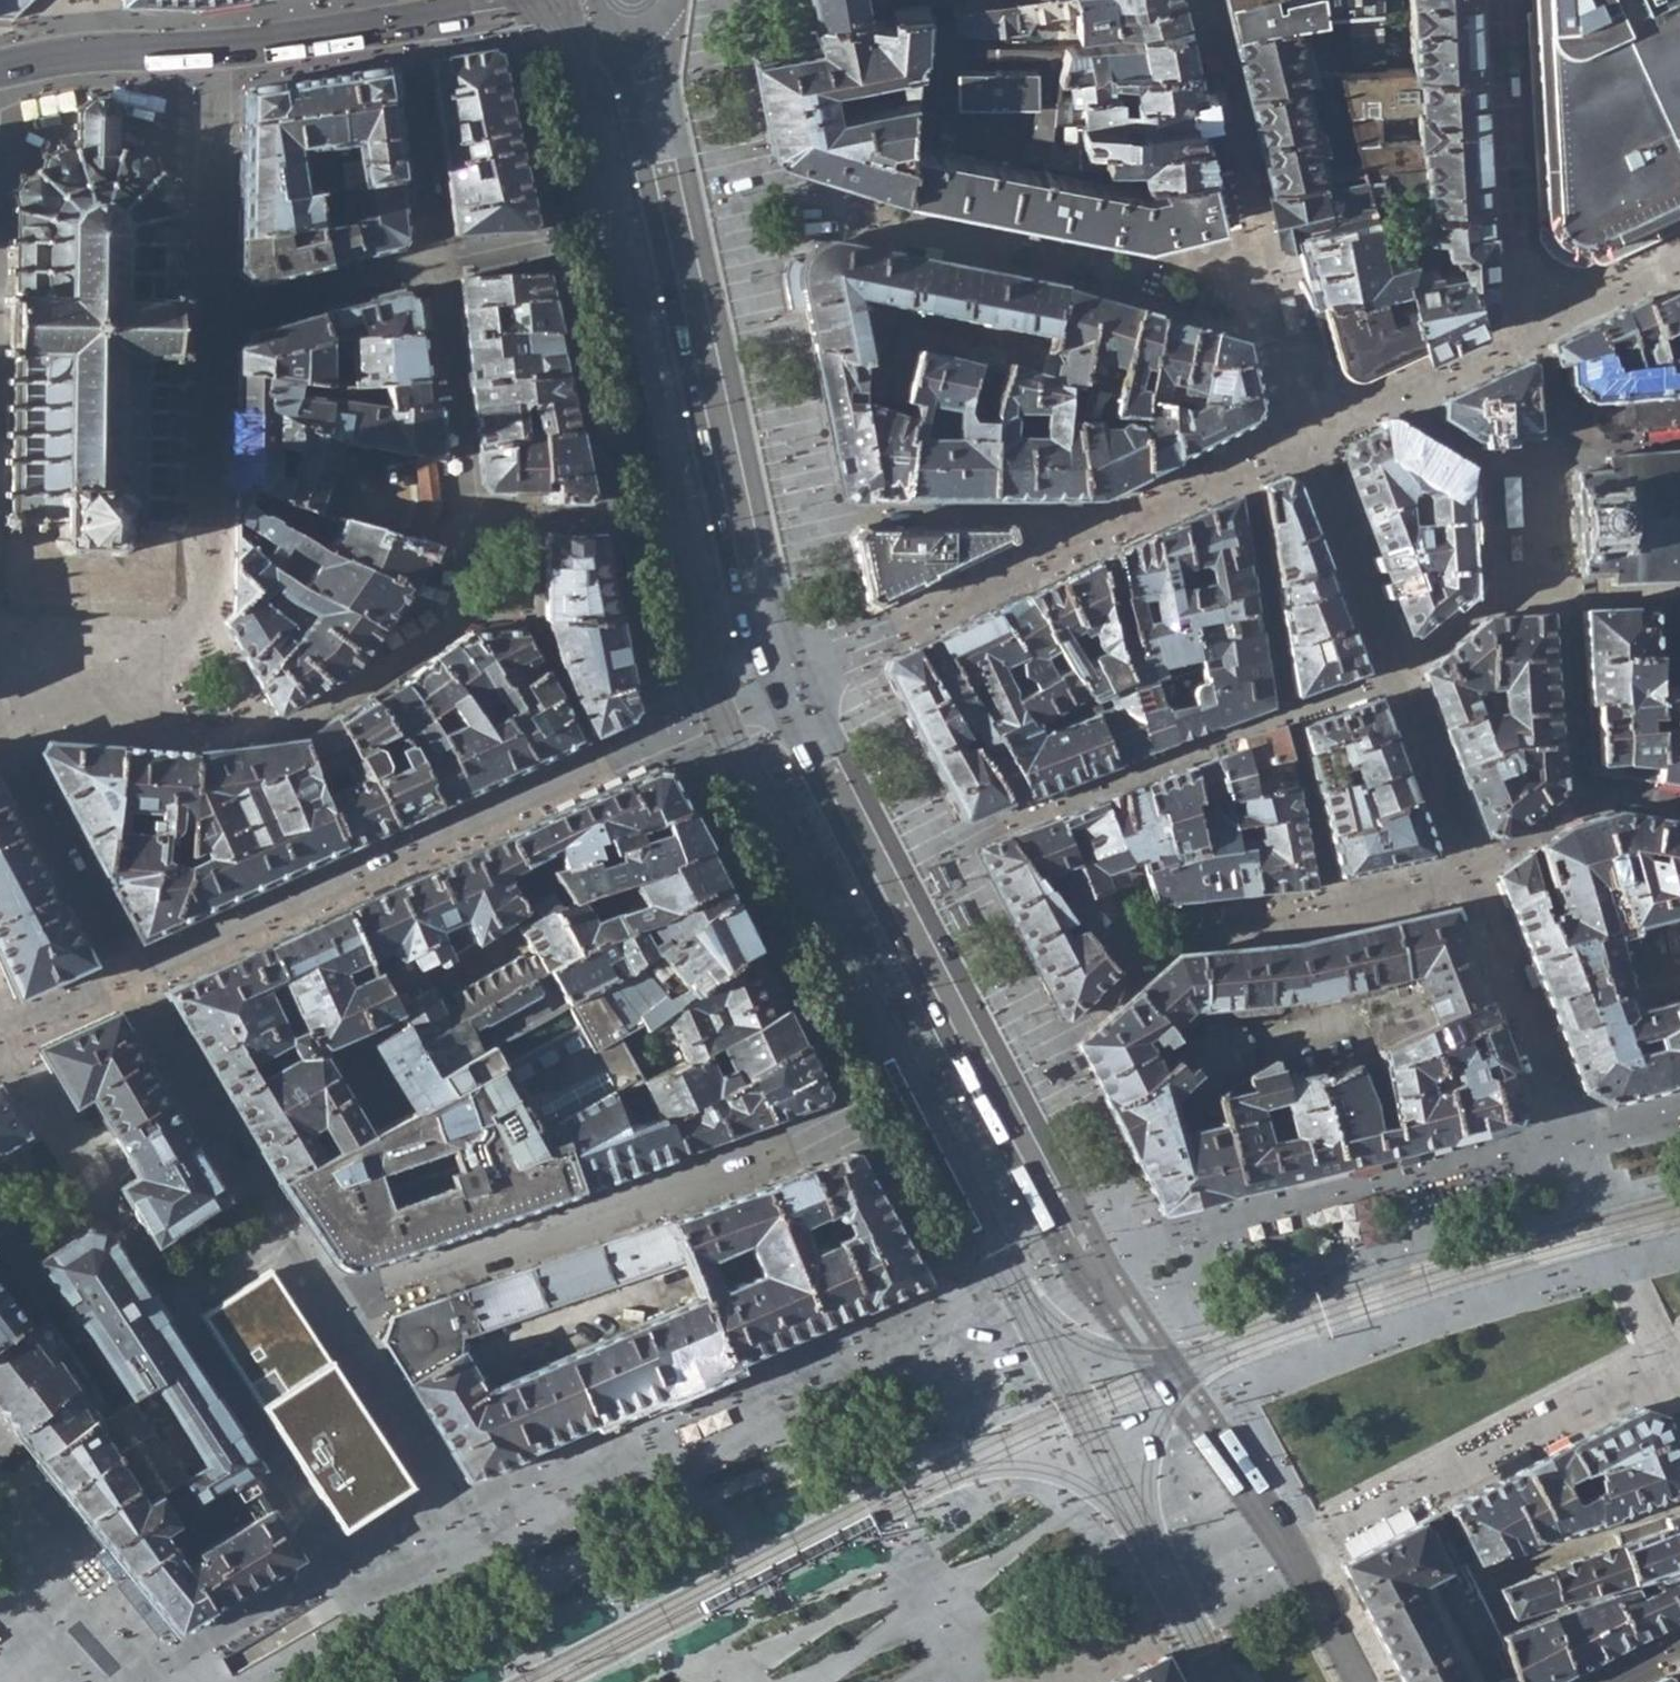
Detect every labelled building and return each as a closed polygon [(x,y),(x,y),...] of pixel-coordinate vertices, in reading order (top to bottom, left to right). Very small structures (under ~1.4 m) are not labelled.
[(14,23),(36,0),(0,0),(0,23),(14,23)] [(142,9),(142,0),(121,0),(121,9),(142,9)] [(142,9),(199,9),(255,0),(142,0),(142,9)] [(815,14),(857,14),(854,6),(863,5),(862,0),(812,0),(815,14)] [(867,15),(867,2),(892,1),(891,0),(862,0),(863,5),(854,6),(857,14),(867,15)] [(1078,0),(952,0),(953,18),(985,25),(1025,21),(1036,10),(1079,3),(1078,0)] [(1184,0),(1131,0),(1132,6),(1115,8),(1114,0),(1078,0),(1079,3),(1082,31),(1121,24),(1139,29),(1189,22),(1187,11),(1184,0)] [(1230,24),(1297,13),(1320,8),(1319,0),(1225,0),(1230,24)] [(1320,8),(1320,13),(1350,13),(1382,11),(1382,0),(1319,0),(1320,8)] [(1477,0),(1409,0),(1413,69),(1480,65),(1477,0)] [(1547,223),(1549,229),(1552,236),(1556,241),(1561,246),(1566,249),(1571,251),(1577,252),(1585,252),(1590,251),(1596,249),(1679,210),(1679,0),(1534,0),(1547,223)] [(815,14),(820,38),(754,51),(772,143),(780,151),(905,189),(909,150),(899,147),(901,140),(910,142),(911,125),(909,125),(910,99),(913,98),(918,47),(920,47),(921,45),(923,45),(927,1),(892,1),(867,2),(867,15),(857,14),(815,14)] [(1382,11),(1350,13),(1353,71),(1385,70),(1382,11)] [(1230,24),(1246,89),(1312,71),(1297,13),(1230,24)] [(1197,62),(1189,22),(1139,29),(1140,37),(1145,66),(1197,62)] [(1145,66),(1140,37),(1102,42),(1107,70),(1145,66)] [(1203,89),(1197,62),(1145,66),(1107,70),(1102,42),(1068,46),(1061,74),(1069,73),(1070,96),(1083,96),(1136,95),(1203,89)] [(1221,217),(1211,171),(1210,168),(1161,169),(1161,172),(1165,184),(1147,191),(935,148),(941,114),(939,113),(940,103),(1036,102),(1033,117),(1037,117),(1044,102),(1055,102),(1061,74),(1068,46),(923,45),(921,45),(920,47),(918,47),(913,98),(910,99),(909,125),(911,125),(910,142),(909,150),(905,189),(1148,236),(1221,217)] [(429,62),(452,235),(527,232),(529,227),(531,222),(496,58),(488,51),(429,62)] [(1385,70),(1353,71),(1339,72),(1363,168),(1371,208),(1374,208),(1427,205),(1488,201),(1480,65),(1413,69),(1385,70)] [(847,87),(901,77),(898,66),(844,77),(847,87)] [(241,93),(240,240),(323,225),(319,194),(347,189),(400,179),(385,69),(241,93)] [(1246,89),(1270,183),(1363,168),(1339,72),(1312,71),(1246,89)] [(1204,115),(1203,89),(1136,95),(1083,96),(1083,118),(1153,118),(1204,115)] [(74,109),(79,111),(78,126),(74,126),(74,130),(77,130),(77,141),(73,141),(73,147),(76,147),(70,153),(62,150),(62,146),(56,146),(56,151),(49,156),(45,153),(41,157),(44,161),(41,172),(38,169),(32,173),(36,176),(23,179),(21,176),(17,179),(20,182),(13,190),(9,190),(9,196),(14,196),(14,208),(11,208),(11,213),(14,213),(14,216),(19,216),(19,228),(16,228),(15,240),(8,240),(8,245),(15,246),(15,268),(7,268),(7,274),(15,274),(14,298),(4,297),(4,304),(11,304),(10,350),(4,350),(3,356),(13,356),(13,379),(6,379),(6,384),(13,385),(13,405),(6,405),(6,412),(8,412),(8,431),(6,431),(6,437),(13,437),(13,458),(5,458),(5,465),(12,465),(12,484),(9,484),(9,492),(5,492),(5,497),(12,497),(11,507),(2,516),(2,523),(7,529),(14,529),(20,523),(23,523),(23,515),(28,515),(32,515),(35,523),(38,523),(38,529),(44,529),(44,523),(64,524),(64,536),(61,536),(61,539),(56,539),(56,545),(62,545),(61,549),(65,549),(65,553),(71,553),(71,549),(79,540),(79,536),(90,536),(100,536),(100,540),(109,549),(112,549),(112,554),(117,554),(118,550),(120,550),(120,547),(125,547),(125,540),(120,540),(120,537),(118,537),(118,525),(137,525),(137,531),(143,531),(143,525),(146,525),(148,517),(153,517),(158,518),(158,525),(161,525),(166,530),(172,530),(178,525),(178,519),(170,511),(171,500),(178,500),(179,496),(173,496),(173,488),(170,488),(171,468),(179,468),(179,462),(171,462),(172,441),(180,441),(180,435),(172,435),(173,414),(180,414),(180,408),(173,408),(173,387),(181,387),(181,381),(174,381),(174,359),(184,359),(185,353),(176,353),(177,307),(186,307),(186,300),(176,300),(176,277),(183,277),(183,272),(176,272),(176,249),(183,249),(183,244),(177,244),(177,218),(183,218),(183,214),(179,214),(179,202),(185,202),(185,196),(179,196),(175,188),(177,183),(173,180),(170,184),(159,179),(161,176),(157,172),(154,175),(151,163),(154,162),(152,157),(148,159),(141,154),(141,148),(136,148),(136,152),(123,155),(120,148),(122,148),(122,143),(119,143),(119,131),(123,131),(123,126),(119,126),(120,112),(125,110),(123,106),(119,107),(111,99),(112,94),(107,92),(105,97),(93,96),(91,91),(86,94),(88,99),(80,107),(76,105),(74,109)] [(1053,136),(1054,118),(1055,102),(1044,102),(1037,117),(1033,117),(1030,130),(1053,136)] [(1208,138),(1204,115),(1153,118),(1083,118),(1054,118),(1053,136),(1050,162),(1064,165),(1143,168),(1143,172),(1161,172),(1161,169),(1210,168),(1216,168),(1208,138)] [(1050,162),(1053,136),(1030,130),(1025,158),(1044,162),(1044,164),(1050,165),(1050,162)] [(1281,238),(1302,231),(1302,229),(1374,215),(1374,208),(1371,208),(1363,168),(1270,183),(1281,238)] [(409,239),(400,179),(347,189),(351,220),(323,225),(240,240),(240,271),(257,286),(402,248),(409,239)] [(347,189),(319,194),(323,225),(351,220),(347,189)] [(1489,226),(1488,201),(1427,205),(1429,229),(1445,229),(1489,226)] [(1302,231),(1319,288),(1345,284),(1364,286),(1404,278),(1397,253),(1383,256),(1374,215),(1302,229),(1302,231)] [(1494,303),(1489,226),(1445,229),(1446,242),(1456,243),(1462,261),(1466,262),(1471,280),(1472,279),(1479,309),(1494,303)] [(1482,321),(1479,309),(1472,279),(1471,280),(1466,262),(1462,261),(1456,243),(1446,242),(1445,229),(1429,229),(1403,233),(1405,251),(1397,253),(1404,278),(1410,277),(1425,336),(1427,346),(1482,321)] [(994,415),(1007,364),(1031,371),(1036,347),(1049,350),(1065,289),(836,244),(829,243),(822,245),(815,248),(810,252),(806,257),(803,261),(801,267),(800,275),(814,351),(833,356),(835,361),(862,366),(864,393),(906,402),(920,351),(940,357),(940,354),(941,350),(982,360),(981,365),(966,411),(994,415)] [(457,280),(461,312),(548,301),(542,273),(457,280)] [(1363,365),(1425,336),(1410,277),(1404,278),(1364,286),(1345,284),(1319,288),(1334,351),(1363,365)] [(1031,371),(1074,385),(1094,297),(1065,289),(1049,350),(1036,347),(1031,371)] [(407,291),(319,315),(321,342),(346,338),(417,331),(414,300),(407,291)] [(1645,309),(1654,339),(1679,327),(1679,292),(1645,309)] [(1112,416),(1138,310),(1094,297),(1074,385),(1065,419),(1079,423),(1112,416)] [(1645,309),(1642,299),(1616,312),(1638,366),(1653,364),(1661,362),(1654,339),(1645,309)] [(461,312),(464,338),(555,334),(548,301),(461,312)] [(1150,399),(1162,317),(1150,314),(1138,310),(1112,416),(1143,411),(1148,410),(1150,399)] [(1616,312),(1612,314),(1627,349),(1620,352),(1627,367),(1638,366),(1616,312)] [(1612,314),(1591,324),(1604,354),(1609,368),(1627,367),(1620,352),(1627,349),(1612,314)] [(237,352),(237,372),(291,374),(322,375),(321,342),(319,315),(251,333),(237,352)] [(1178,404),(1191,326),(1162,317),(1150,399),(1178,404)] [(1555,368),(1565,365),(1604,354),(1591,324),(1548,344),(1555,368)] [(1205,365),(1212,333),(1191,326),(1178,404),(1187,406),(1197,408),(1205,365)] [(1654,339),(1661,362),(1667,360),(1679,356),(1679,327),(1654,339)] [(424,380),(417,331),(346,338),(347,377),(379,378),(424,380)] [(1229,371),(1251,368),(1246,344),(1212,333),(1205,365),(1229,371)] [(464,338),(468,362),(560,353),(555,334),(464,338)] [(851,500),(904,499),(913,419),(862,403),(861,392),(864,393),(862,366),(835,361),(833,356),(814,351),(842,494),(851,500)] [(913,419),(904,499),(991,498),(991,421),(970,421),(966,411),(981,365),(940,354),(940,357),(920,351),(906,402),(914,404),(913,419)] [(468,362),(471,389),(565,377),(560,353),(468,362)] [(1679,395),(1679,369),(1668,370),(1667,360),(1661,362),(1653,364),(1638,366),(1627,367),(1609,368),(1604,354),(1565,365),(1567,384),(1587,402),(1650,397),(1679,395)] [(1439,420),(1474,442),(1534,436),(1529,366),(1526,363),(1445,400),(1441,402),(1439,420)] [(1007,364),(994,415),(994,421),(991,421),(991,498),(1084,497),(1076,451),(1078,428),(1079,423),(1065,419),(1074,385),(1031,371),(1007,364)] [(1177,427),(1178,460),(1253,425),(1259,410),(1251,368),(1229,371),(1205,365),(1197,408),(1187,406),(1188,426),(1177,427)] [(1679,427),(1679,395),(1650,397),(1587,402),(1567,384),(1565,365),(1555,368),(1562,393),(1580,409),(1587,409),(1589,434),(1601,433),(1679,427)] [(292,390),(291,374),(237,372),(236,425),(236,464),(235,521),(238,520),(246,506),(252,495),(320,515),(328,495),(341,499),(347,482),(333,476),(345,445),(314,442),(293,438),(292,390)] [(512,492),(543,492),(542,482),(585,472),(565,377),(471,389),(478,450),(511,443),(512,492)] [(426,396),(424,380),(379,378),(379,399),(437,405),(426,396)] [(442,406),(437,405),(379,399),(292,390),(293,438),(314,442),(345,445),(416,455),(435,458),(444,460),(442,406)] [(1143,418),(1145,476),(1178,460),(1177,427),(1188,426),(1187,406),(1178,404),(1150,399),(1148,410),(1143,411),(1143,418)] [(1076,451),(1084,497),(1100,497),(1145,476),(1143,418),(1078,428),(1076,451)] [(1456,471),(1385,429),(1349,446),(1341,461),(1406,631),(1413,633),(1464,592),(1456,471)] [(489,493),(512,492),(511,443),(478,450),(483,484),(489,493)] [(1572,473),(1573,481),(1574,481),(1575,493),(1573,493),(1573,499),(1576,500),(1576,508),(1570,508),(1570,514),(1567,514),(1567,532),(1571,532),(1572,538),(1578,538),(1578,547),(1577,547),(1577,554),(1579,554),(1580,566),(1579,566),(1579,575),(1581,574),(1612,573),(1613,585),(1679,579),(1679,450),(1603,456),(1603,471),(1572,473)] [(591,496),(585,472),(542,482),(543,492),(543,503),(585,502),(591,496)] [(1259,486),(1276,585),(1322,568),(1291,483),(1277,477),(1259,486)] [(1176,522),(1183,566),(1185,583),(1188,604),(1250,583),(1235,496),(1176,522)] [(331,549),(246,506),(238,520),(380,631),(411,589),(331,549)] [(238,520),(235,521),(233,613),(223,621),(275,714),(278,715),(353,670),(380,631),(238,520)] [(342,520),(331,549),(411,589),(430,543),(427,542),(342,520)] [(1159,586),(1166,613),(1175,612),(1177,622),(1187,621),(1190,643),(1258,634),(1250,583),(1188,604),(1185,583),(1169,585),(1167,568),(1183,566),(1176,522),(1152,533),(1159,586)] [(863,602),(871,608),(1013,540),(1014,526),(859,527),(852,536),(863,602)] [(1152,533),(1112,552),(1127,636),(1142,657),(1148,666),(1151,674),(1159,672),(1156,664),(1192,657),(1190,643),(1187,621),(1177,622),(1175,612),(1166,613),(1159,586),(1152,533)] [(544,620),(616,621),(598,535),(545,537),(544,620)] [(964,582),(1023,558),(1017,544),(959,567),(964,582)] [(1112,552),(1094,561),(1106,635),(1117,664),(1142,657),(1127,636),(1112,552)] [(1094,561),(1054,581),(1102,688),(1123,678),(1117,664),(1106,635),(1094,561)] [(1276,585),(1286,646),(1344,627),(1322,568),(1276,585)] [(1054,581),(1023,595),(1054,647),(1066,667),(1083,697),(1098,690),(1102,688),(1054,581)] [(1023,595),(993,610),(1020,652),(1015,670),(1025,677),(1028,685),(1046,716),(1083,697),(1066,667),(1051,674),(1041,656),(1054,647),(1023,595)] [(1583,611),(1586,664),(1655,661),(1655,657),(1677,656),(1675,606),(1668,606),(1652,607),(1652,609),(1633,610),(1633,608),(1583,611)] [(993,610),(937,637),(960,682),(969,678),(987,714),(978,719),(984,726),(1018,716),(1008,697),(1007,688),(997,663),(1020,652),(993,610)] [(1212,618),(1213,631),(1229,629),(1227,616),(1212,618)] [(1546,617),(1486,619),(1489,689),(1495,689),(1496,711),(1484,712),(1471,712),(1473,718),(1486,751),(1503,750),(1503,741),(1518,740),(1519,749),(1555,747),(1546,617)] [(1422,673),(1442,729),(1473,718),(1471,712),(1463,690),(1468,690),(1469,692),(1470,693),(1472,693),(1474,692),(1474,690),(1482,689),(1489,689),(1486,619),(1422,673)] [(557,658),(574,700),(631,685),(616,621),(544,620),(557,658)] [(1361,671),(1344,627),(1286,646),(1293,696),(1361,671)] [(474,633),(467,634),(501,703),(511,698),(506,687),(540,670),(519,628),(474,633)] [(467,634),(448,646),(478,703),(485,701),(493,718),(487,721),(513,771),(531,763),(501,703),(467,634)] [(1269,706),(1258,634),(1190,643),(1192,657),(1208,654),(1210,664),(1194,667),(1195,674),(1198,674),(1208,703),(1213,726),(1269,706)] [(937,637),(912,649),(965,735),(973,731),(985,751),(977,755),(1007,804),(1028,796),(984,726),(978,719),(960,682),(937,637)] [(448,646),(429,659),(454,709),(461,722),(491,782),(513,771),(487,721),(481,724),(472,707),(478,703),(448,646)] [(965,820),(1007,804),(977,755),(965,735),(912,649),(886,661),(884,670),(959,817),(965,820)] [(1586,664),(1587,703),(1618,702),(1656,701),(1656,689),(1655,665),(1677,664),(1677,656),(1655,657),(1655,661),(1586,664)] [(429,659),(428,657),(394,680),(417,718),(421,725),(462,794),(491,782),(461,722),(454,709),(429,659)] [(1173,741),(1165,717),(1160,701),(1148,705),(1140,683),(1153,680),(1151,674),(1148,666),(1142,657),(1117,664),(1123,678),(1150,750),(1173,741)] [(1165,717),(1173,741),(1213,726),(1208,703),(1198,674),(1195,674),(1194,667),(1193,665),(1153,680),(1160,701),(1165,717)] [(580,741),(540,670),(506,687),(511,698),(501,703),(531,763),(580,741)] [(1113,763),(1150,750),(1123,678),(1102,688),(1098,690),(1103,701),(1101,707),(1090,712),(1113,763)] [(367,698),(390,741),(406,733),(416,755),(405,761),(436,806),(462,794),(421,725),(417,718),(394,680),(367,698)] [(1160,701),(1153,680),(1140,683),(1148,705),(1160,701)] [(636,709),(631,685),(574,700),(593,736),(629,719),(636,709)] [(1008,697),(1018,716),(1024,726),(1046,716),(1028,685),(1008,697)] [(1678,687),(1656,689),(1656,701),(1656,782),(1679,786),(1679,687),(1678,687)] [(1489,689),(1482,689),(1484,712),(1496,711),(1495,689),(1489,689)] [(399,748),(395,750),(390,741),(367,698),(334,718),(393,826),(436,806),(405,761),(399,748)] [(1385,702),(1388,725),(1402,723),(1399,700),(1385,702)] [(1300,728),(1337,878),(1431,857),(1373,701),(1300,728)] [(1621,775),(1656,782),(1656,701),(1618,702),(1621,775)] [(1591,770),(1621,775),(1618,702),(1587,703),(1591,770)] [(1028,796),(1113,763),(1090,712),(1030,736),(1024,726),(1018,716),(984,726),(1028,796)] [(393,826),(334,718),(300,739),(344,848),(393,826)] [(1442,729),(1457,768),(1486,751),(1473,718),(1442,729)] [(1240,742),(1212,754),(1227,804),(1238,801),(1256,796),(1250,769),(1288,759),(1282,726),(1240,738),(1240,742)] [(977,755),(985,751),(973,731),(965,735),(977,755)] [(226,749),(195,752),(189,835),(219,905),(273,881),(282,877),(344,848),(300,739),(278,742),(258,745),(226,749)] [(1518,740),(1503,741),(1503,750),(1519,749),(1518,740)] [(38,754),(105,877),(118,748),(45,743),(38,754)] [(1559,792),(1555,747),(1519,749),(1503,750),(1486,751),(1457,768),(1481,832),(1495,837),(1559,792)] [(219,905),(189,835),(195,752),(118,748),(105,877),(140,942),(219,905)] [(1212,754),(1190,763),(1198,804),(1193,804),(1205,858),(1237,851),(1236,843),(1233,827),(1231,816),(1227,804),(1212,754)] [(1294,787),(1288,759),(1250,769),(1256,796),(1294,787)] [(1190,763),(1142,783),(1150,811),(1153,810),(1177,865),(1194,861),(1205,858),(1193,804),(1198,804),(1190,763)] [(653,768),(621,782),(641,831),(661,823),(686,813),(663,770),(653,768)] [(578,802),(507,835),(521,867),(546,854),(556,848),(561,865),(562,868),(565,874),(591,864),(597,862),(594,854),(593,851),(605,846),(607,849),(609,857),(614,855),(637,846),(635,839),(633,835),(641,831),(621,782),(578,802)] [(1142,783),(1119,793),(1130,833),(1118,837),(1121,849),(1128,862),(1147,855),(1150,873),(1177,865),(1153,810),(1150,811),(1142,783)] [(1299,814),(1294,787),(1256,796),(1238,801),(1242,813),(1231,816),(1233,827),(1258,823),(1299,814)] [(1106,798),(1055,818),(1080,866),(1121,849),(1118,837),(1130,833),(1119,793),(1106,798)] [(19,836),(3,806),(5,806),(0,797),(0,845),(19,836)] [(1550,914),(1556,945),(1609,929),(1598,889),(1616,884),(1628,929),(1679,916),(1679,819),(1615,806),(1564,828),(1539,846),(1559,912),(1550,914)] [(689,819),(686,813),(661,823),(663,829),(666,836),(637,846),(614,855),(617,863),(594,872),(591,864),(565,874),(579,907),(629,892),(705,851),(689,819)] [(1311,872),(1299,814),(1258,823),(1261,839),(1236,843),(1237,851),(1247,850),(1255,893),(1314,888),(1311,872)] [(1055,818),(1003,838),(1059,903),(1104,891),(1117,887),(1132,884),(1137,884),(1137,877),(1136,877),(1128,862),(1121,849),(1080,866),(1055,818)] [(507,835),(434,868),(448,899),(455,896),(465,917),(476,940),(520,912),(521,908),(515,893),(512,894),(503,875),(521,867),(507,835)] [(19,836),(0,845),(0,963),(15,999),(90,965),(61,911),(60,911),(19,836)] [(1120,976),(1116,971),(1083,932),(1068,939),(1063,930),(1075,923),(1059,903),(1003,838),(978,848),(976,852),(1060,1016),(1064,1018),(1112,975),(1115,979),(1120,976)] [(1201,898),(1255,893),(1247,850),(1237,851),(1205,858),(1194,861),(1201,898)] [(722,884),(705,851),(629,892),(579,907),(565,874),(562,868),(549,873),(561,894),(552,899),(549,894),(531,905),(538,916),(518,927),(528,946),(545,979),(599,947),(637,931),(644,928),(722,884)] [(1498,876),(1530,961),(1557,952),(1556,945),(1550,914),(1528,854),(1498,876)] [(1137,877),(1143,874),(1150,873),(1147,855),(1128,862),(1136,877),(1137,877)] [(1155,902),(1201,898),(1194,861),(1177,865),(1150,873),(1143,874),(1152,896),(1155,902)] [(950,888),(937,864),(927,869),(940,893),(950,888)] [(438,930),(465,917),(455,896),(448,899),(434,868),(423,874),(437,904),(428,909),(438,930)] [(423,874),(398,885),(434,959),(438,966),(450,957),(438,930),(428,909),(437,904),(423,874)] [(645,946),(637,931),(599,947),(545,979),(548,985),(559,1008),(614,983),(731,903),(722,884),(644,928),(652,943),(645,946)] [(398,885),(371,897),(393,944),(399,958),(410,953),(417,968),(418,967),(434,959),(398,885)] [(1113,913),(1104,891),(1059,903),(1075,923),(1083,932),(1116,971),(1132,957),(1125,929),(1119,930),(1113,913)] [(371,897),(346,909),(366,957),(393,944),(371,897)] [(641,1033),(663,1021),(755,952),(731,903),(614,983),(641,1033)] [(970,926),(957,903),(948,908),(961,932),(970,926)] [(346,909),(268,945),(283,981),(306,1029),(316,1049),(321,1057),(331,1035),(380,1022),(386,1035),(405,1026),(377,974),(373,976),(366,957),(346,909)] [(1290,946),(1196,954),(1200,1011),(1201,1031),(1178,1051),(1181,1054),(1191,1067),(1193,1065),(1216,1091),(1246,1075),(1267,1064),(1239,1024),(1238,1007),(1284,1004),(1306,999),(1307,1007),(1363,995),(1376,1049),(1487,1003),(1486,1001),(1451,909),(1290,946)] [(1679,1084),(1679,1061),(1664,1004),(1632,1012),(1609,929),(1556,945),(1557,952),(1530,961),(1579,1090),(1605,1105),(1618,1101),(1679,1084)] [(405,1026),(415,1044),(440,1032),(433,1018),(439,1015),(438,1013),(442,1011),(418,967),(417,968),(410,953),(399,958),(393,944),(366,957),(373,976),(377,974),(405,1026)] [(165,992),(227,1099),(257,1082),(248,1065),(287,1043),(296,1059),(316,1049),(306,1029),(287,1037),(265,988),(283,981),(268,945),(165,992)] [(545,979),(528,946),(517,952),(519,956),(451,993),(457,1003),(442,1011),(438,1013),(439,1015),(433,1018),(440,1032),(530,986),(545,979)] [(709,1051),(787,1012),(755,952),(663,1021),(641,1033),(662,1075),(677,1066),(661,1034),(668,1029),(686,1062),(692,1060),(709,1051)] [(1175,956),(1135,991),(1167,1029),(1187,1012),(1200,1011),(1196,954),(1175,956)] [(335,1265),(346,1270),(348,1271),(351,1270),(367,1264),(683,1153),(665,1115),(652,1121),(630,1131),(615,1095),(636,1086),(662,1075),(641,1033),(614,983),(559,1008),(569,1028),(491,1064),(482,1046),(463,1055),(430,1070),(444,1093),(412,1110),(402,1115),(377,1128),(368,1132),(277,1179),(335,1265)] [(545,1016),(559,1008),(548,985),(542,987),(539,1005),(545,1016)] [(430,1070),(463,1055),(453,1033),(462,1029),(465,1034),(479,1028),(534,1002),(535,997),(530,986),(440,1032),(415,1044),(419,1053),(430,1070)] [(1088,1069),(1103,1097),(1139,1090),(1161,1071),(1145,1041),(1151,1037),(1156,1044),(1163,1041),(1166,1045),(1176,1040),(1167,1029),(1135,991),(1075,1044),(1088,1069)] [(1489,1000),(1486,1001),(1487,1003),(1376,1049),(1380,1071),(1428,1052),(1496,1024),(1496,1026),(1500,1024),(1489,1000)] [(1664,1004),(1679,1061),(1679,1000),(1664,1004)] [(487,1043),(545,1016),(539,1005),(482,1032),(487,1043)] [(702,1018),(709,1032),(724,1024),(716,1010),(702,1018)] [(803,1046),(787,1012),(709,1051),(722,1078),(704,1086),(692,1060),(686,1062),(677,1066),(662,1075),(636,1086),(652,1121),(665,1115),(709,1098),(751,1080),(803,1046)] [(114,1135),(167,1104),(116,1014),(40,1048),(72,1104),(89,1094),(114,1135)] [(1512,1072),(1496,1026),(1496,1024),(1428,1052),(1438,1073),(1444,1087),(1456,1141),(1512,1126),(1523,1104),(1508,1073),(1512,1072)] [(372,1043),(412,1110),(444,1093),(430,1070),(419,1053),(415,1044),(405,1026),(386,1035),(372,1043)] [(482,1046),(487,1043),(482,1032),(479,1028),(465,1034),(462,1029),(453,1033),(463,1055),(482,1046)] [(868,1056),(855,1032),(845,1037),(858,1061),(868,1056)] [(827,1093),(803,1046),(751,1080),(771,1120),(823,1101),(827,1093)] [(368,1132),(321,1057),(316,1049),(296,1059),(257,1082),(227,1099),(274,1179),(277,1179),(368,1132)] [(1448,1142),(1456,1141),(1444,1087),(1438,1073),(1428,1052),(1380,1071),(1391,1125),(1392,1125),(1398,1153),(1448,1141),(1448,1142)] [(1181,1054),(1161,1071),(1139,1090),(1103,1097),(1134,1160),(1161,1215),(1224,1198),(1224,1197),(1240,1193),(1211,1092),(1215,1092),(1216,1091),(1193,1065),(1191,1067),(1181,1054)] [(1267,1064),(1246,1075),(1245,1089),(1215,1092),(1211,1092),(1240,1193),(1268,1186),(1343,1167),(1333,1120),(1317,1079),(1319,1078),(1316,1073),(1281,1081),(1274,1061),(1267,1064)] [(1343,1167),(1378,1159),(1373,1130),(1374,1129),(1368,1100),(1353,1064),(1319,1078),(1317,1079),(1333,1120),(1343,1167)] [(750,1128),(771,1120),(751,1080),(709,1098),(728,1137),(750,1128)] [(966,1108),(953,1084),(943,1090),(956,1113),(966,1108)] [(367,1107),(377,1128),(402,1115),(391,1095),(367,1107)] [(0,1147),(1,1147),(23,1134),(0,1096),(0,1147)] [(683,1153),(728,1137),(709,1098),(665,1115),(683,1153)] [(223,1193),(190,1141),(167,1104),(114,1135),(136,1173),(119,1184),(153,1239),(223,1193)] [(1386,1157),(1398,1153),(1392,1125),(1391,1125),(1380,1128),(1374,1129),(1373,1130),(1378,1159),(1386,1157)] [(833,1227),(837,1238),(890,1216),(856,1157),(857,1156),(855,1153),(851,1152),(851,1151),(846,1152),(846,1154),(809,1167),(833,1227)] [(809,1167),(766,1183),(822,1325),(864,1306),(841,1248),(811,1261),(802,1238),(833,1227),(809,1167)] [(822,1325),(766,1183),(668,1219),(685,1259),(701,1296),(731,1367),(733,1366),(732,1363),(822,1325)] [(890,1216),(837,1238),(841,1248),(864,1306),(864,1309),(926,1281),(925,1278),(926,1278),(924,1274),(923,1274),(890,1216)] [(668,1219),(597,1242),(613,1284),(685,1259),(668,1219)] [(833,1227),(802,1238),(811,1261),(841,1248),(837,1238),(833,1227)] [(58,1294),(40,1307),(36,1310),(39,1315),(40,1316),(45,1314),(50,1312),(53,1309),(55,1306),(117,1263),(167,1330),(192,1365),(193,1365),(108,1236),(97,1232),(87,1231),(38,1264),(58,1294)] [(597,1242),(531,1265),(545,1307),(613,1284),(597,1242)] [(24,1323),(23,1320),(26,1317),(30,1315),(36,1310),(40,1307),(30,1294),(0,1254),(0,1342),(24,1323)] [(71,1352),(94,1381),(115,1409),(126,1401),(137,1392),(139,1395),(148,1388),(198,1456),(190,1461),(193,1473),(187,1477),(158,1497),(171,1517),(229,1482),(253,1518),(269,1509),(257,1489),(262,1486),(253,1471),(259,1466),(193,1365),(192,1365),(167,1330),(117,1263),(55,1306),(53,1309),(50,1312),(45,1314),(40,1316),(45,1315),(48,1319),(53,1317),(71,1342),(76,1349),(71,1352)] [(531,1265),(462,1289),(477,1330),(545,1307),(531,1265)] [(382,1338),(411,1386),(459,1351),(462,1336),(477,1330),(462,1289),(391,1313),(382,1338)] [(218,1338),(342,1531),(375,1510),(408,1489),(285,1295),(232,1329),(218,1338)] [(658,1398),(731,1367),(701,1296),(565,1354),(594,1422),(658,1395),(658,1398)] [(40,1316),(66,1346),(71,1342),(53,1317),(48,1319),(45,1315),(40,1316)] [(36,1317),(30,1321),(52,1355),(66,1346),(40,1316),(39,1317),(36,1317)] [(22,1384),(23,1386),(56,1363),(52,1355),(30,1321),(26,1317),(23,1320),(24,1323),(0,1342),(0,1400),(22,1384)] [(66,1346),(71,1352),(76,1349),(71,1342),(66,1346)] [(411,1386),(420,1402),(470,1368),(459,1351),(411,1386)] [(56,1363),(76,1393),(91,1382),(71,1352),(56,1363)] [(468,1479),(594,1422),(565,1354),(483,1389),(470,1368),(420,1402),(465,1478),(468,1479)] [(15,1433),(76,1393),(56,1363),(23,1386),(22,1384),(0,1400),(0,1415),(15,1433)] [(93,1421),(111,1414),(91,1382),(76,1393),(93,1421)] [(37,1461),(93,1421),(76,1393),(15,1433),(19,1438),(33,1456),(37,1461)] [(80,1515),(82,1517),(176,1462),(131,1399),(126,1401),(128,1404),(111,1414),(93,1421),(37,1461),(42,1467),(52,1480),(58,1488),(61,1491),(76,1510),(80,1515)] [(1568,1446),(1597,1522),(1650,1505),(1679,1493),(1679,1457),(1661,1414),(1639,1408),(1568,1446)] [(1568,1446),(1502,1480),(1529,1545),(1597,1522),(1568,1446)] [(105,1546),(152,1519),(144,1505),(158,1497),(187,1477),(176,1462),(82,1517),(83,1519),(93,1531),(102,1543),(105,1546)] [(1502,1480),(1451,1508),(1477,1562),(1529,1545),(1502,1480)] [(152,1519),(161,1533),(175,1525),(171,1517),(158,1497),(144,1505),(152,1519)] [(299,1557),(269,1509),(253,1518),(198,1551),(179,1522),(175,1525),(161,1533),(159,1535),(169,1549),(171,1548),(212,1611),(299,1557)] [(1617,1544),(1630,1583),(1645,1579),(1679,1567),(1679,1512),(1614,1534),(1617,1544)] [(1340,1566),(1401,1681),(1514,1681),(1500,1635),(1439,1513),(1340,1566)] [(125,1572),(127,1574),(153,1559),(152,1558),(169,1549),(159,1535),(161,1533),(152,1519),(105,1546),(106,1548),(125,1572)] [(1617,1544),(1548,1570),(1558,1601),(1592,1593),(1593,1595),(1630,1583),(1617,1544)] [(114,1580),(125,1572),(106,1548),(95,1556),(114,1580)] [(175,1634),(212,1611),(171,1548),(169,1549),(152,1558),(153,1559),(127,1574),(129,1576),(131,1579),(148,1600),(151,1604),(169,1627),(175,1634)] [(1610,1594),(1633,1642),(1679,1618),(1679,1567),(1645,1579),(1646,1586),(1635,1589),(1610,1594)] [(1548,1570),(1499,1588),(1512,1616),(1558,1601),(1548,1570)] [(131,1579),(129,1576),(118,1585),(137,1609),(148,1600),(131,1579)] [(1610,1594),(1549,1616),(1572,1674),(1633,1642),(1610,1594)] [(158,1635),(169,1627),(151,1604),(140,1613),(158,1635)] [(1500,1635),(1514,1681),(1557,1681),(1572,1674),(1549,1616),(1500,1635)] [(1163,1657),(1114,1681),(1176,1681),(1163,1657)] [(487,1669),(485,1666),(479,1664),(475,1667),(473,1670),(472,1674),(469,1677),(459,1681),(487,1681),(488,1681),(487,1679),(486,1675),(487,1672),(487,1669)] [(632,1680),(632,1677),(632,1674),(630,1671),(627,1670),(623,1670),(599,1681),(631,1681),(632,1680)]
